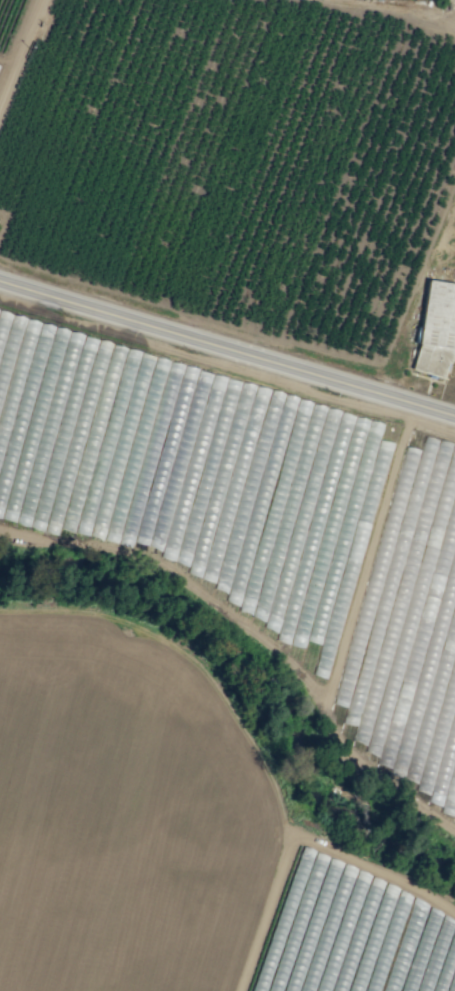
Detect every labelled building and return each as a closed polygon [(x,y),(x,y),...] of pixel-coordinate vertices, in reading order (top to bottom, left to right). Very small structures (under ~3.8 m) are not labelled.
[(426,279),(413,371),(443,376),(445,361),(453,362),(454,350),(454,284),(426,279)]
